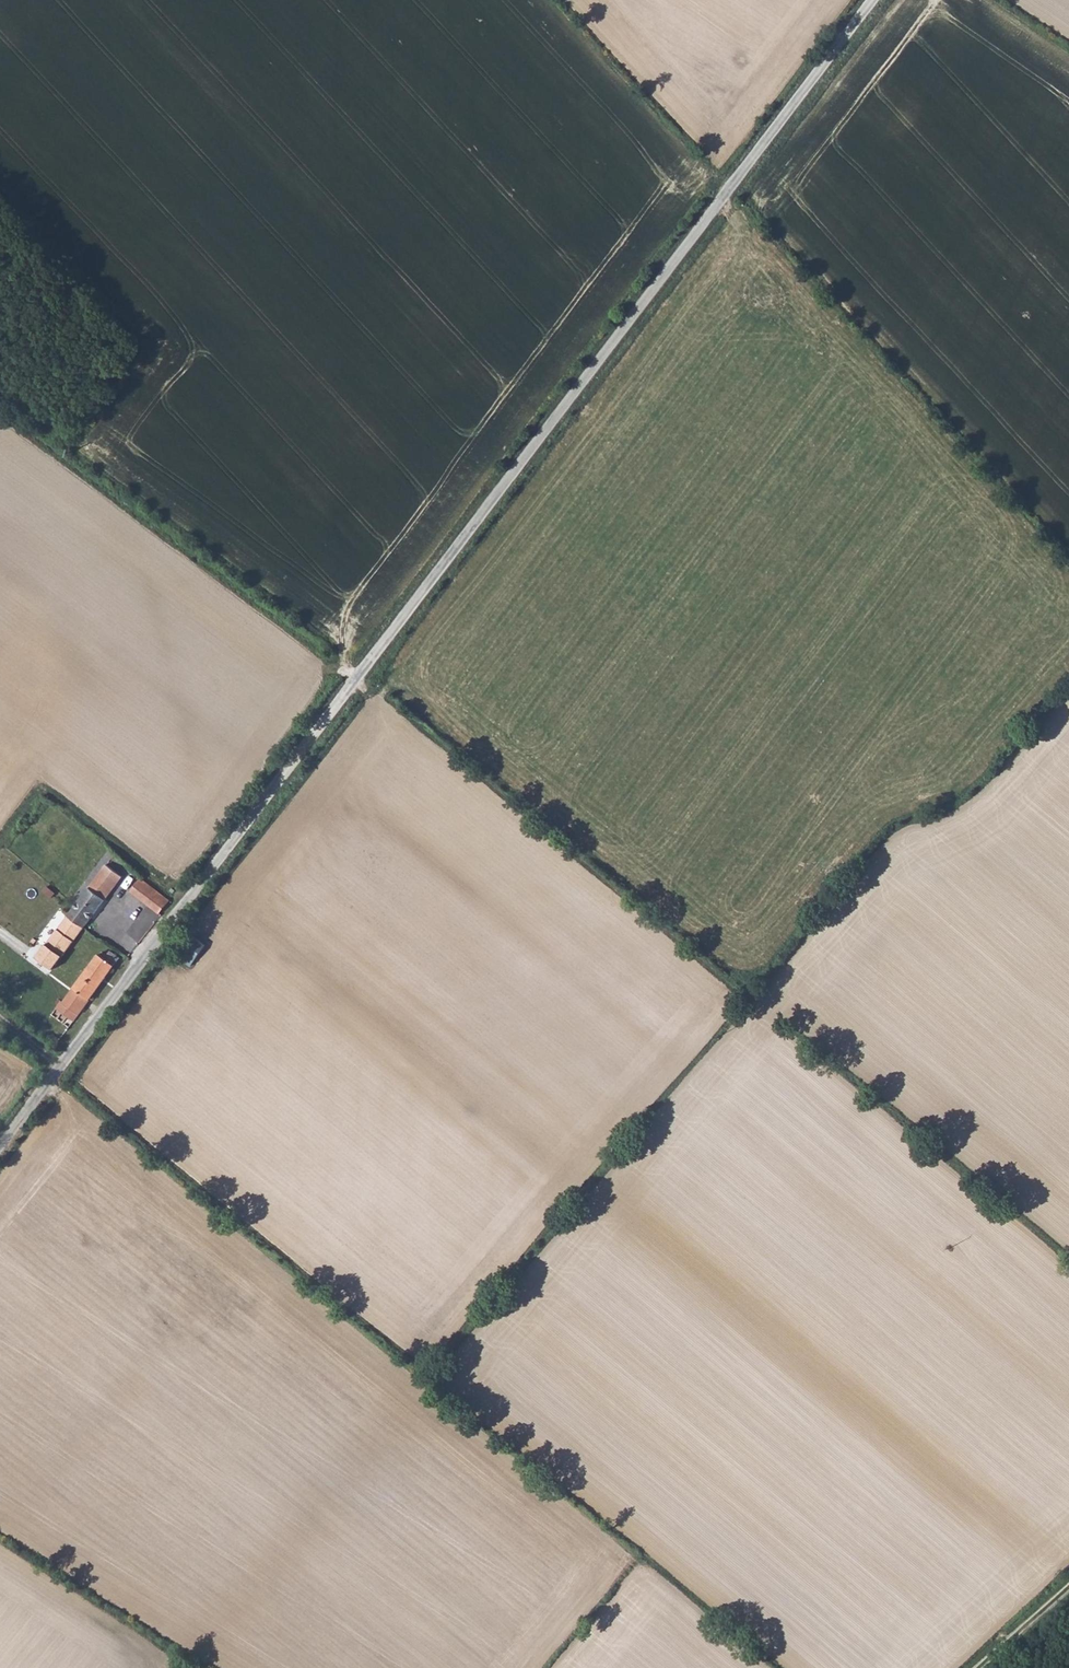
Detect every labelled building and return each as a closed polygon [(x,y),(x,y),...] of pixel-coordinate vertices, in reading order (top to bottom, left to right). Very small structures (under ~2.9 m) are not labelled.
[(113,854),(73,902),(91,918),(132,868),(113,854)] [(179,897),(143,869),(131,887),(167,912),(179,897)] [(58,958),(91,918),(73,902),(40,943),(58,958)] [(108,960),(62,1020),(73,1028),(118,968),(108,960)]
